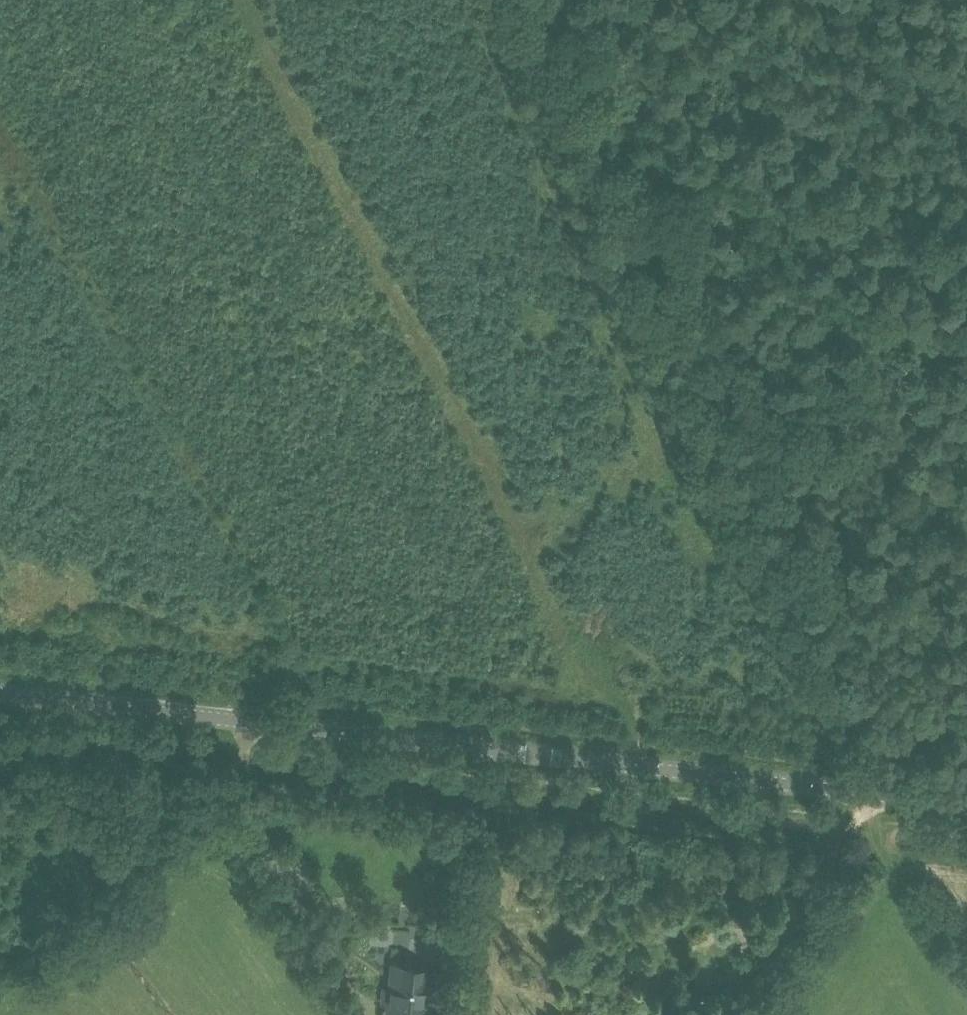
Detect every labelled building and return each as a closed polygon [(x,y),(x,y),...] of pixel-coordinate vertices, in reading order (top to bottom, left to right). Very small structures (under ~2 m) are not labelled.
[(384,827),(383,841),(399,843),(401,829),(384,827)] [(432,970),(395,965),(389,1013),(404,1014),(426,1014),(430,984),(438,985),(440,971),(432,970)]
